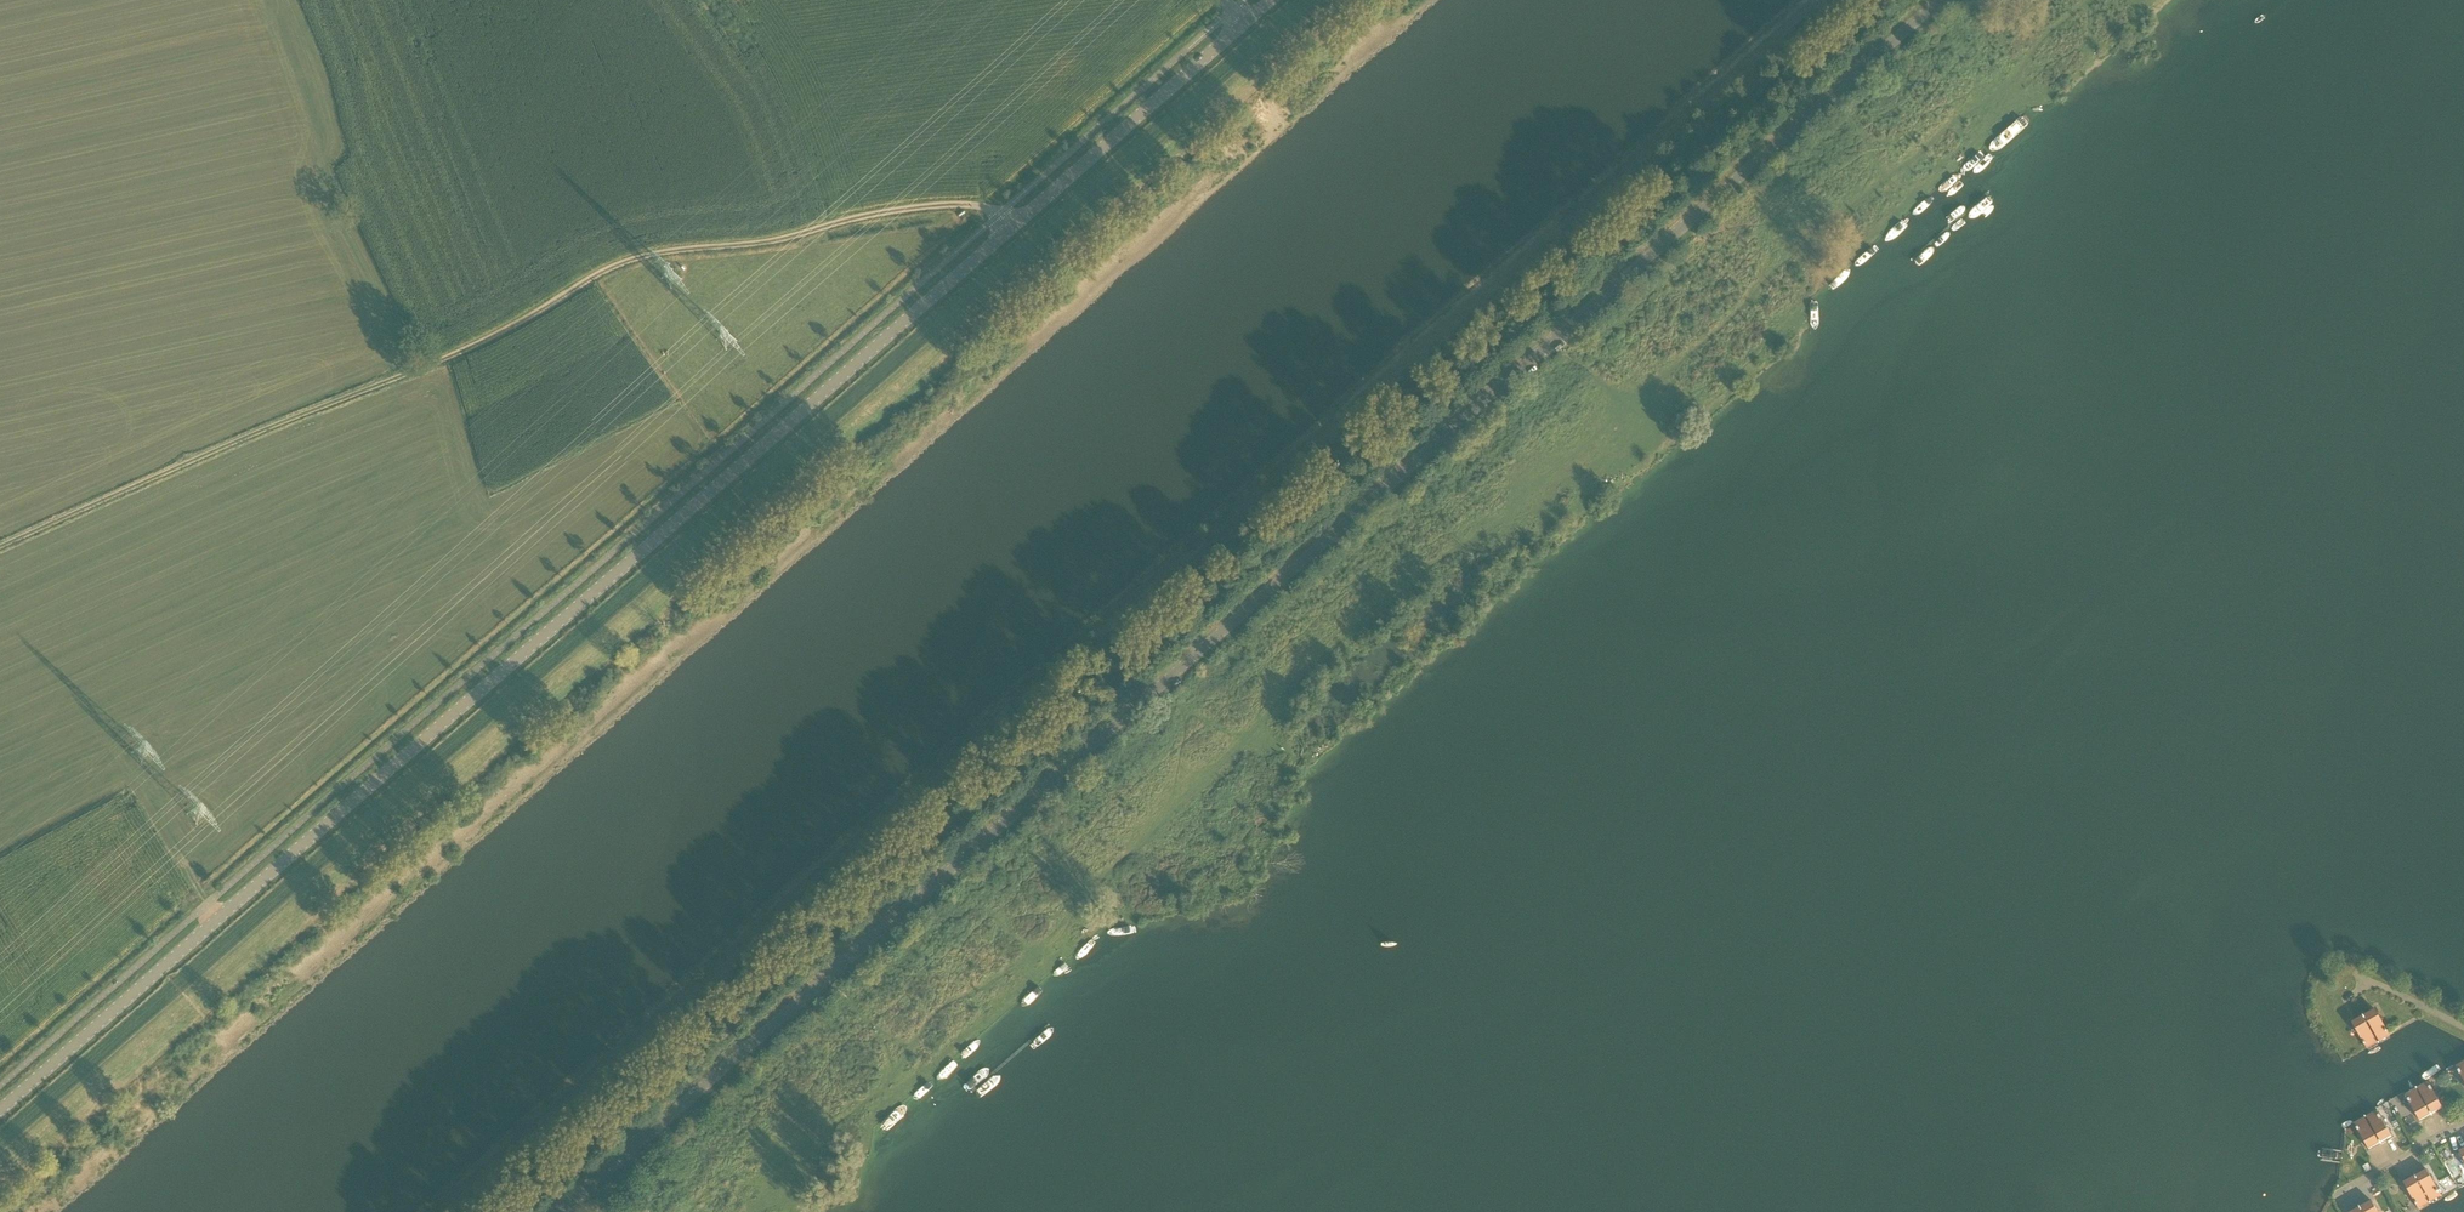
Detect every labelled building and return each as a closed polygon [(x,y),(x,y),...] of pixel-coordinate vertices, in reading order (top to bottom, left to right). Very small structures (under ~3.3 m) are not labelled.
[(2373,1010),(2359,1018),(2373,1043),(2387,1035),(2373,1010)] [(2373,1043),(2359,1018),(2343,1026),(2357,1052),(2373,1043)] [(2450,1071),(2463,1097),(2463,1063),(2450,1071)] [(2426,1085),(2412,1093),(2426,1118),(2441,1110),(2426,1085)] [(2412,1093),(2398,1101),(2412,1126),(2426,1118),(2412,1093)] [(2371,1112),(2357,1120),(2371,1146),(2385,1138),(2371,1112)] [(2357,1120),(2342,1128),(2357,1154),(2371,1146),(2357,1120)] [(2451,1156),(2463,1180),(2463,1148),(2451,1156)] [(2361,1169),(2355,1172),(2357,1177),(2363,1175),(2361,1169)] [(2422,1172),(2407,1180),(2422,1206),(2436,1197),(2422,1172)] [(2393,1188),(2406,1211),(2410,1211),(2422,1206),(2407,1180),(2393,1188)] [(2352,1211),(2371,1211),(2366,1204),(2352,1211)]
